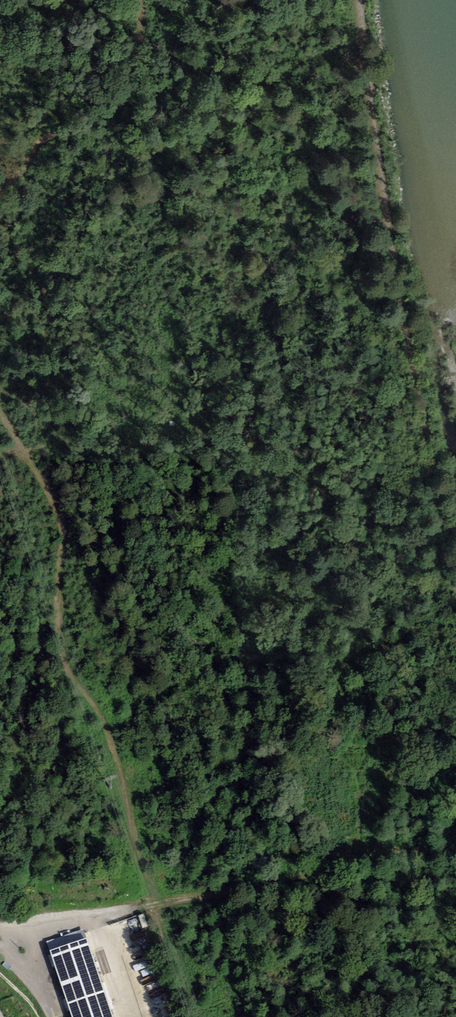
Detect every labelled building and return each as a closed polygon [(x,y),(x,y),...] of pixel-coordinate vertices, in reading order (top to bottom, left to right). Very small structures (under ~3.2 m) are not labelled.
[(71,1016),(107,1016),(81,935),(49,946),(71,1016)]
